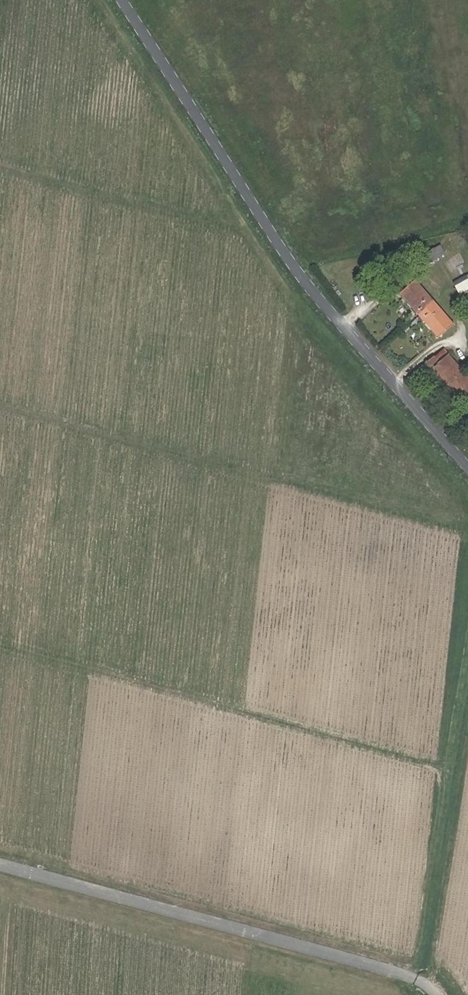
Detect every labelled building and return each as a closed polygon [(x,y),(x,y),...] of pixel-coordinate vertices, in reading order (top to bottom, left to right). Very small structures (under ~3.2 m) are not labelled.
[(441,244),(432,249),(436,257),(446,253),(441,244)] [(460,294),(467,290),(467,280),(456,287),(460,294)] [(438,338),(453,325),(416,281),(400,294),(438,338)] [(467,393),(467,378),(448,356),(439,363),(434,358),(426,365),(464,407),(467,403),(467,397),(466,395),(467,393)]
